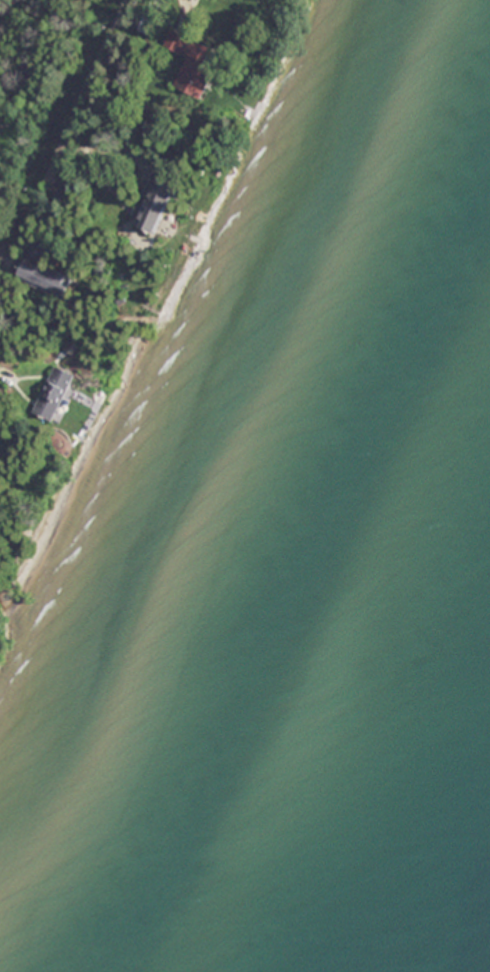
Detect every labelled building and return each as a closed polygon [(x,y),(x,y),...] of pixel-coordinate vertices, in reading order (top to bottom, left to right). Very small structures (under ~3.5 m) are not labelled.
[(202,98),(216,68),(206,64),(212,49),(178,33),(169,51),(186,58),(173,85),(202,98)] [(178,181),(156,174),(139,226),(161,233),(178,181)] [(70,298),(77,275),(24,260),(17,282),(70,298)] [(32,413),(56,422),(74,377),(50,367),(32,413)]
